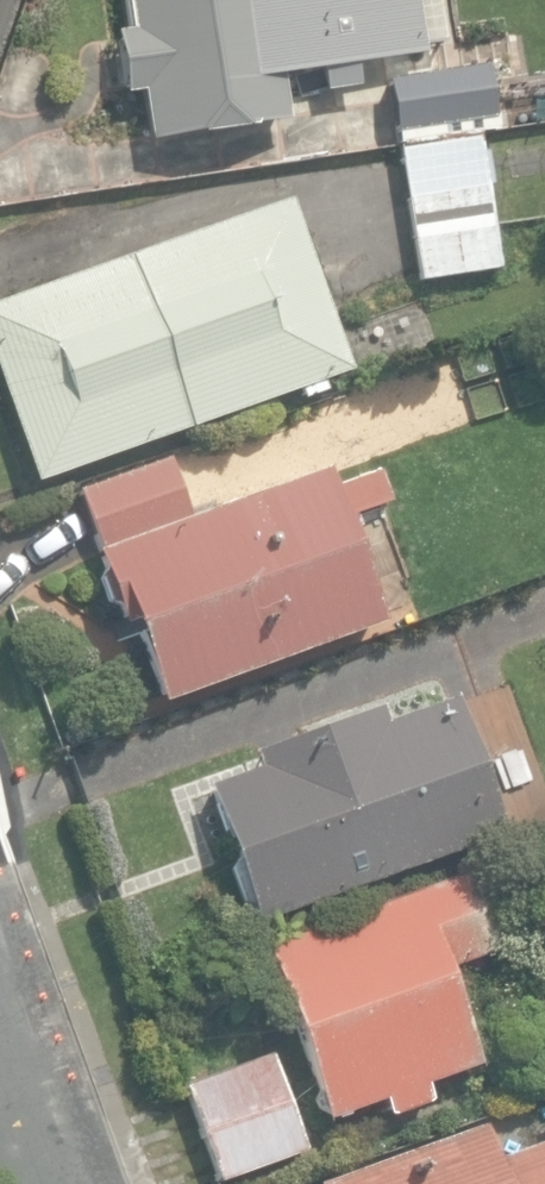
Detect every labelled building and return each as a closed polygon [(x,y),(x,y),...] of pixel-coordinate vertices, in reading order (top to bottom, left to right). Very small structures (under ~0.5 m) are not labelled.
[(286,122),(279,81),(318,74),(321,93),(356,87),(353,66),(423,54),(414,0),(123,0),(129,32),(109,35),(120,97),(136,95),(145,145),(286,122)] [(391,136),(495,119),(486,63),(382,80),(391,136)] [(402,189),(416,282),(495,270),(483,189),(474,132),(395,144),(402,189)] [(31,485),(343,373),(282,202),(0,303),(0,398),(31,485)] [(423,397),(456,388),(445,348),(412,358),(423,397)] [(188,519),(166,457),(78,490),(100,551),(90,554),(110,610),(121,606),(157,704),(376,624),(338,519),(386,502),(376,473),(330,490),(322,470),(188,519)] [(201,787),(249,925),(503,836),(454,697),(380,723),(376,710),(250,754),(255,768),(201,787)] [(285,1008),(325,1121),(379,1102),(384,1118),(427,1103),(421,1085),(475,1065),(442,970),(509,947),(476,854),(446,865),(452,879),(262,946),(269,966),(259,969),(274,1011),(285,1008)] [(181,1086),(214,1183),(300,1153),(266,1056),(181,1086)] [(491,1161),(479,1127),(321,1183),(544,1183),(544,1142),(491,1161)]
